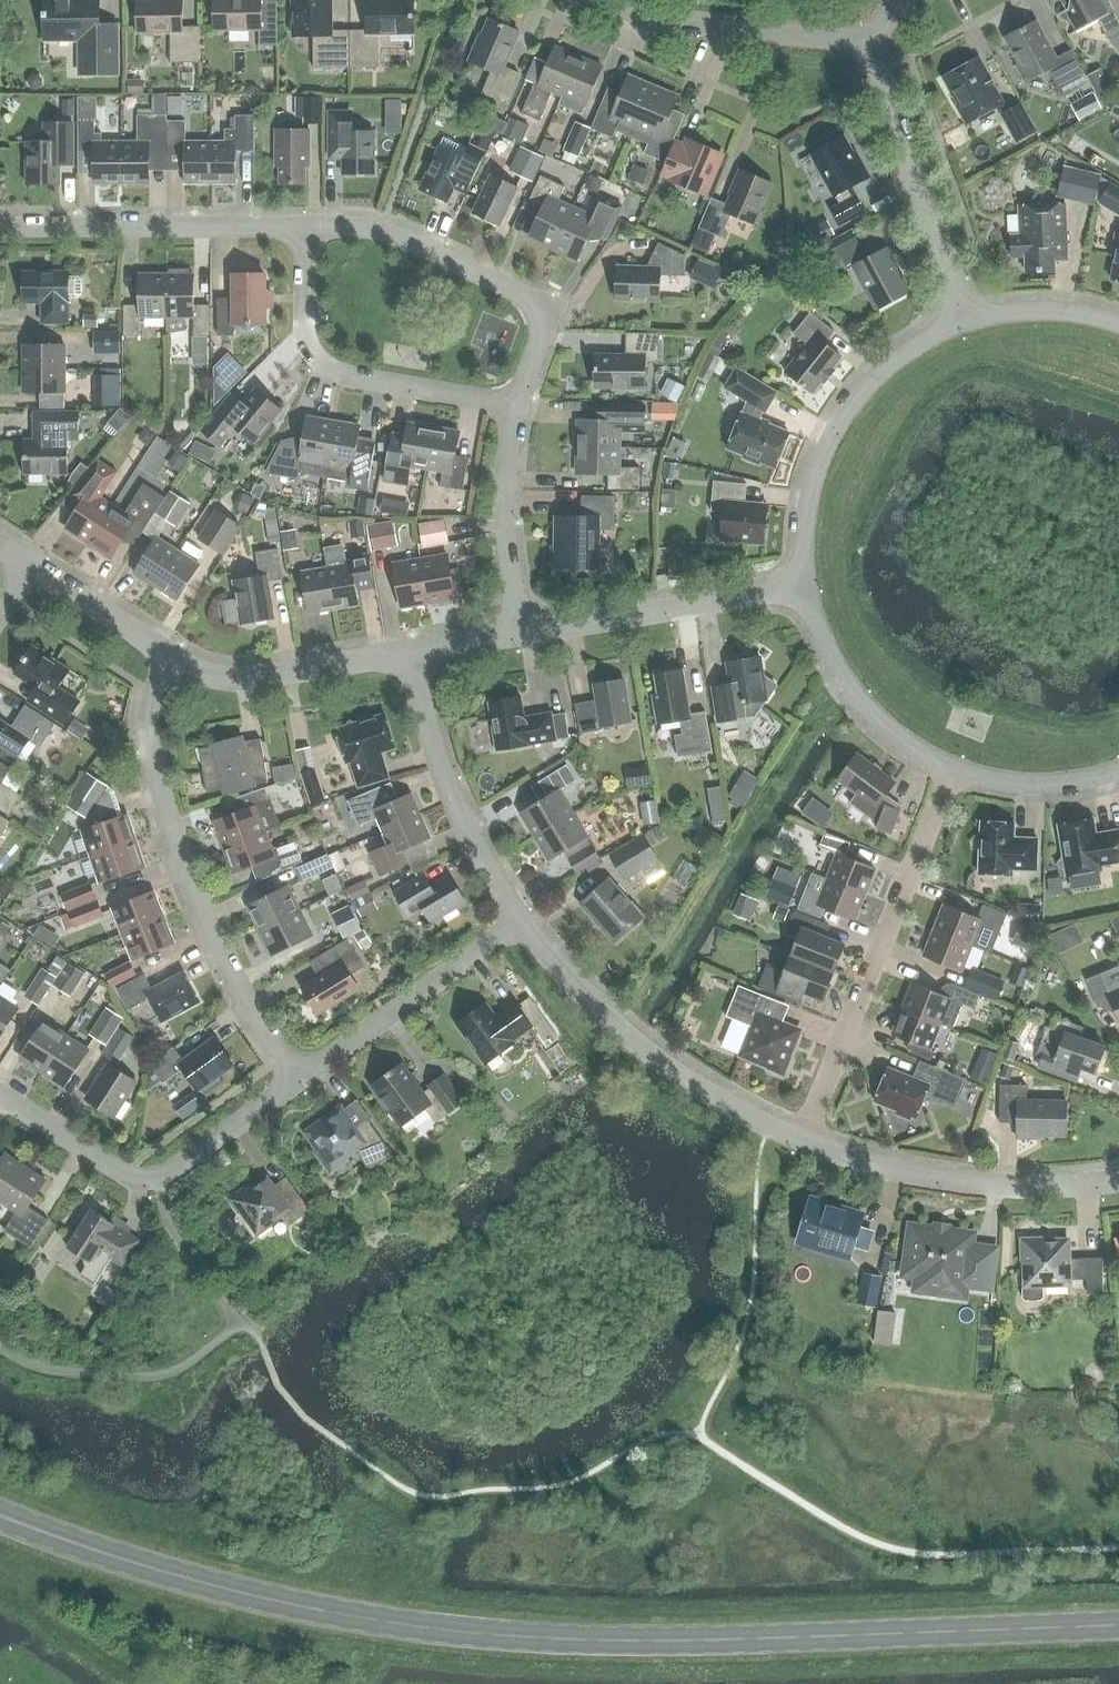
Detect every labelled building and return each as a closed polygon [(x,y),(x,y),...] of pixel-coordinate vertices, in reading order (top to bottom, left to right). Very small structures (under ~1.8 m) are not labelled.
[(117,34),(117,23),(99,23),(99,0),(43,0),(43,40),(79,40),(79,74),(117,74),(117,34)] [(137,32),(170,32),(170,62),(199,62),(199,26),(182,26),(182,0),(137,0),(137,32)] [(261,0),(214,0),(214,30),(259,29),(259,45),(277,45),(276,13),(261,13),(261,0)] [(348,30),(331,30),(331,0),(292,0),(293,36),(313,36),(313,68),(348,68),(348,30)] [(367,30),(349,30),(349,59),(349,68),(378,67),(378,34),(413,34),(413,0),(367,0),(367,30)] [(1077,31),(1098,20),(1108,39),(1118,34),(1118,21),(1108,0),(1060,0),(1077,31)] [(518,73),(504,66),(519,32),(488,19),(478,43),(476,42),(468,61),(491,71),(481,93),(505,103),(518,73)] [(1056,57),(1036,21),(1005,38),(1019,64),(1016,65),(1025,82),(1047,69),(1062,97),(1089,82),(1071,49),(1056,57)] [(1108,39),(1109,41),(1118,52),(1118,34),(1108,39)] [(552,91),(562,95),(578,57),(554,47),(538,85),(533,83),(521,112),(539,120),(552,91)] [(578,57),(562,95),(558,103),(583,114),(602,67),(578,57)] [(957,106),(966,123),(1003,103),(978,58),(944,77),(959,104),(957,106)] [(1100,68),(1086,75),(1098,99),(1112,92),(1100,68)] [(27,79),(27,85),(31,89),(38,89),(43,85),(43,79),(37,74),(31,74),(27,79)] [(615,105),(603,100),(591,129),(612,138),(616,129),(632,136),(652,88),(627,78),(615,105)] [(127,79),(127,92),(143,92),(143,79),(127,79)] [(677,99),(652,88),(632,136),(648,142),(643,153),(664,162),(677,131),(665,126),(677,99)] [(1101,110),(1092,93),(1082,98),(1091,115),(1101,110)] [(78,119),(94,119),(96,119),(96,97),(77,97),(78,119)] [(322,123),(322,97),(301,97),(301,123),(322,123)] [(1117,98),(1109,113),(1118,119),(1118,99),(1117,98)] [(386,100),(386,133),(402,133),(402,100),(386,100)] [(1037,131),(1021,102),(1000,113),(1016,142),(1037,131)] [(349,132),(349,111),(328,111),(329,141),(342,141),(342,174),(374,174),(374,132),(349,132)] [(137,115),(137,141),(121,141),(121,183),(148,183),(148,151),(166,151),(166,121),(166,114),(137,115)] [(224,129),(224,141),(210,141),(210,183),(236,183),(236,151),(254,151),(254,115),(235,115),(235,129),(224,129)] [(489,115),(484,127),(501,134),(506,122),(489,115)] [(509,117),(502,134),(516,140),(523,123),(509,117)] [(94,184),(121,183),(121,141),(94,141),(94,119),(78,119),(78,153),(94,153),(94,184)] [(184,151),(184,183),(210,183),(210,141),(184,141),(184,121),(166,121),(166,151),(184,151)] [(563,150),(578,157),(590,128),(575,122),(563,150)] [(59,164),(72,164),(72,123),(44,123),(44,141),(26,141),(26,184),(59,184),(59,164)] [(304,183),(304,166),(309,166),(309,130),(275,130),(275,166),(279,166),(279,183),(304,183)] [(834,195),(835,195),(840,204),(830,210),(838,224),(864,210),(856,196),(852,198),(846,188),(868,177),(858,159),(855,160),(842,136),(811,153),(834,195)] [(719,153),(690,140),(686,150),(674,145),(663,170),(675,175),(672,181),(701,193),(719,153)] [(465,195),(486,151),(470,143),(462,158),(438,147),(419,188),(447,202),(453,189),(465,195)] [(544,157),(519,146),(508,170),(532,181),(544,157)] [(1064,166),(1058,192),(1094,201),(1100,175),(1064,166)] [(732,186),(733,187),(726,204),(711,198),(698,228),(721,237),(731,214),(754,224),(771,183),(739,170),(732,186)] [(516,186),(492,174),(473,214),(497,226),(516,186)] [(564,187),(540,175),(528,201),(542,208),(529,235),(553,247),(571,209),(557,203),(564,187)] [(1111,183),(1099,202),(1118,214),(1118,188),(1111,183)] [(586,217),(571,209),(553,247),(578,259),(586,242),(606,240),(622,206),(597,194),(586,217)] [(1067,259),(1065,204),(1019,206),(1019,214),(1010,215),(1011,257),(1025,256),(1025,272),(1054,271),(1054,260),(1067,259)] [(800,253),(824,239),(823,238),(831,234),(825,223),(816,228),(815,225),(791,238),(800,253)] [(1115,255),(1111,279),(1118,280),(1118,233),(1115,233),(1111,255),(1115,255)] [(909,291),(885,248),(867,258),(855,236),(825,253),(836,275),(854,265),(878,309),(909,291)] [(658,242),(646,266),(617,265),(616,299),(659,301),(660,275),(684,275),(685,255),(658,242)] [(169,275),(166,275),(166,316),(166,332),(187,329),(185,316),(193,316),(193,335),(209,335),(209,305),(193,305),(193,275),(188,275),(188,269),(169,269),(169,275)] [(78,298),(81,294),(81,280),(78,276),(68,276),(68,271),(23,271),(23,302),(41,302),(41,323),(68,323),(68,298),(78,298)] [(233,324),(265,323),(265,306),(271,306),(271,292),(265,292),(264,274),(232,275),(233,298),(217,298),(218,336),(234,336),(233,324)] [(166,316),(166,275),(139,275),(139,305),(123,305),(123,336),(139,336),(139,316),(166,316)] [(811,391),(840,355),(825,343),(834,331),(810,311),(793,332),(807,343),(785,371),(811,391)] [(97,314),(83,314),(83,327),(97,327),(97,314)] [(92,331),(92,353),(119,353),(119,331),(92,331)] [(625,355),(595,354),(595,387),(644,388),(644,362),(658,362),(659,333),(626,333),(625,355)] [(718,356),(722,349),(712,343),(708,350),(718,356)] [(24,344),(24,368),(63,368),(63,344),(24,344)] [(214,406),(242,378),(225,361),(213,374),(214,406)] [(63,368),(24,368),(24,393),(63,393),(63,368)] [(736,368),(725,387),(746,400),(741,413),(727,448),(743,455),(742,458),(758,464),(759,461),(774,467),(789,432),(759,420),(763,411),(764,411),(776,392),(736,368)] [(120,374),(93,374),(93,406),(120,406),(120,374)] [(281,410),(255,389),(244,403),(231,393),(201,430),(220,445),(234,427),(254,443),(254,442),(259,447),(275,428),(270,424),(281,410)] [(578,436),(578,446),(620,447),(620,427),(644,428),(644,405),(593,405),(593,420),(577,420),(576,436),(578,436)] [(120,409),(108,424),(118,432),(119,433),(131,417),(120,409)] [(67,431),(76,431),(76,413),(36,413),(36,440),(24,440),(24,473),(67,473),(67,431)] [(301,459),(325,463),(333,423),(306,418),(303,434),(280,440),(264,473),(298,479),(301,459)] [(410,466),(426,469),(433,427),(408,422),(403,446),(390,444),(384,481),(407,485),(410,466)] [(359,427),(333,423),(325,463),(324,474),(350,478),(348,487),(366,491),(374,444),(357,441),(359,427)] [(144,427),(137,438),(148,446),(155,435),(144,427)] [(426,469),(442,471),(439,486),(462,490),(467,464),(454,461),(459,431),(433,427),(426,469)] [(192,452),(212,459),(217,446),(197,439),(192,452)] [(608,474),(607,489),(639,490),(639,467),(619,467),(620,447),(578,446),(578,457),(576,457),(576,473),(608,474)] [(188,458),(176,450),(168,461),(180,469),(188,458)] [(80,538),(88,543),(112,506),(99,498),(116,473),(96,460),(67,497),(79,505),(65,528),(80,538)] [(664,462),(661,478),(673,480),(676,464),(664,462)] [(720,540),(763,544),(767,504),(744,502),(746,484),(713,481),(710,511),(723,512),(720,540)] [(124,513),(112,506),(88,543),(111,558),(131,526),(142,532),(164,497),(143,484),(124,513)] [(171,491),(156,514),(175,526),(190,503),(171,491)] [(359,496),(357,513),(372,515),(375,499),(359,496)] [(556,547),(551,547),(551,567),(596,568),(597,529),(613,529),(614,497),(582,496),(581,517),(557,516),(556,547)] [(393,516),(396,501),(382,499),(380,514),(393,516)] [(198,537),(222,553),(239,526),(215,510),(198,537)] [(348,521),(351,537),(365,535),(363,519),(348,521)] [(418,524),(422,547),(448,542),(445,520),(418,524)] [(367,525),(371,548),(397,543),(393,521),(367,525)] [(295,529),(281,531),(284,550),(298,548),(295,529)] [(178,551),(156,537),(133,572),(155,586),(178,551)] [(233,581),(240,623),(274,618),(267,581),(283,579),(278,548),(255,552),(259,576),(233,581)] [(342,565),(339,549),(324,552),(326,568),(333,609),(359,605),(357,590),(373,587),(367,553),(351,556),(352,563),(342,565)] [(200,565),(178,551),(155,586),(177,600),(200,565)] [(447,554),(420,559),(427,603),(454,598),(447,554)] [(400,607),(427,603),(420,559),(393,564),(400,607)] [(307,613),(333,609),(326,568),(301,572),(307,613)] [(27,701),(64,724),(79,702),(57,688),(69,669),(31,645),(13,674),(36,688),(27,701)] [(762,675),(760,657),(726,662),(730,684),(712,686),(718,721),(755,715),(776,685),(762,675)] [(682,669),(654,674),(657,693),(652,694),(657,724),(679,720),(681,734),(674,735),(677,756),(711,750),(705,711),(689,713),(682,669)] [(593,684),(596,700),(575,704),(580,733),(602,729),(601,726),(631,721),(624,679),(593,684)] [(520,697),(488,702),(496,750),(527,744),(555,740),(568,738),(565,713),(551,715),(551,713),(524,718),(520,697)] [(15,761),(28,740),(39,747),(55,724),(25,704),(10,727),(0,720),(0,752),(15,761)] [(358,722),(349,720),(342,727),(336,729),(346,762),(350,761),(358,787),(388,777),(382,759),(379,760),(377,753),(395,747),(384,714),(358,722)] [(267,782),(260,738),(243,741),(242,738),(231,741),(227,740),(223,741),(220,742),(217,745),(206,747),(206,746),(196,748),(199,761),(200,761),(206,792),(223,789),(224,792),(254,784),(267,782)] [(8,815),(21,795),(1,783),(15,761),(0,752),(0,810),(8,815)] [(856,754),(838,779),(856,793),(849,802),(867,816),(869,813),(878,821),(875,828),(890,834),(899,810),(885,805),(884,795),(894,782),(856,754)] [(278,777),(297,773),(294,761),(275,765),(278,777)] [(535,836),(572,813),(558,790),(575,780),(566,764),(538,781),(547,796),(521,812),(535,836)] [(651,783),(648,766),(625,769),(627,786),(651,783)] [(325,798),(315,768),(300,773),(310,803),(325,798)] [(66,805),(86,818),(107,786),(87,773),(66,805)] [(737,779),(728,795),(731,797),(728,803),(740,810),(753,789),(737,779)] [(376,804),(394,796),(387,782),(370,789),(376,804)] [(265,831),(279,826),(265,787),(235,798),(240,811),(214,821),(223,847),(265,831)] [(373,809),(366,792),(346,801),(357,826),(376,818),(382,832),(420,815),(411,793),(373,809)] [(639,802),(643,824),(659,822),(655,799),(639,802)] [(713,823),(727,820),(724,803),(710,806),(713,823)] [(827,807),(815,822),(821,826),(832,812),(827,807)] [(586,837),(572,813),(535,836),(549,859),(565,849),(570,859),(568,860),(575,872),(599,859),(586,837)] [(127,814),(82,830),(90,856),(135,841),(127,814)] [(10,822),(0,815),(0,838),(10,822)] [(430,838),(420,815),(382,832),(387,845),(368,853),(379,876),(408,864),(403,850),(430,838)] [(1058,825),(1063,854),(1056,864),(1066,872),(1066,875),(1101,869),(1100,865),(1118,861),(1118,830),(1095,834),(1092,819),(1058,825)] [(1037,839),(1013,837),(1013,823),(980,822),(978,873),(1011,875),(1011,869),(1036,870),(1037,839)] [(712,835),(700,828),(693,839),(705,846),(712,835)] [(260,862),(265,877),(302,863),(294,840),(271,849),(265,831),(223,847),(233,872),(260,862)] [(824,832),(818,846),(836,854),(827,878),(864,893),(874,868),(844,856),(849,843),(824,832)] [(656,859),(641,836),(611,855),(625,878),(656,859)] [(135,841),(90,856),(96,872),(99,882),(144,867),(135,841)] [(294,868),(301,882),(333,867),(326,853),(294,868)] [(811,872),(797,907),(820,917),(824,907),(854,919),(864,893),(827,878),(811,872)] [(423,874),(393,892),(407,915),(421,907),(430,921),(441,914),(445,921),(458,913),(456,908),(465,903),(449,876),(430,887),(423,874)] [(1049,895),(1063,893),(1061,877),(1047,879),(1049,895)] [(366,878),(348,886),(354,898),(371,890),(366,878)] [(67,909),(96,897),(90,881),(60,893),(67,909)] [(607,882),(583,902),(615,940),(644,916),(632,901),(627,906),(607,882)] [(770,883),(765,895),(788,905),(793,893),(788,890),(770,883)] [(247,905),(260,930),(299,911),(287,886),(247,905)] [(122,933),(163,917),(153,891),(112,908),(122,933)] [(370,892),(353,900),(361,917),(378,909),(370,892)] [(73,925),(73,926),(103,915),(96,899),(67,910),(68,912),(73,925)] [(943,905),(933,930),(971,945),(971,944),(990,952),(1006,913),(982,903),(976,918),(943,905)] [(1019,903),(1018,917),(1031,918),(1032,903),(1019,903)] [(778,905),(772,919),(783,923),(789,909),(778,905)] [(299,911),(260,930),(272,954),(311,935),(299,911)] [(824,923),(793,911),(785,933),(797,937),(791,955),(833,972),(844,944),(820,935),(824,923)] [(68,912),(58,916),(63,929),(73,925),(68,912)] [(173,942),(163,917),(122,933),(132,959),(173,942)] [(355,917),(337,926),(343,939),(346,937),(361,930),(355,917)] [(0,921),(0,931),(5,935),(11,925),(2,919),(0,921)] [(1061,950),(1086,938),(1077,920),(1053,931),(1061,950)] [(1019,946),(1032,951),(1041,929),(1021,921),(1015,936),(1022,939),(1019,946)] [(35,934),(54,944),(60,933),(41,923),(35,934)] [(933,930),(923,955),(960,971),(971,945),(933,930)] [(365,932),(355,938),(362,948),(371,942),(365,932)] [(358,987),(349,973),(363,965),(346,937),(343,939),(319,954),(328,969),(301,986),(318,1013),(358,987)] [(56,955),(47,971),(55,977),(56,977),(66,962),(56,955)] [(822,999),(833,972),(791,955),(784,973),(766,966),(758,987),(799,1004),(804,992),(822,999)] [(51,984),(69,996),(84,973),(66,962),(56,977),(51,984)] [(135,973),(129,962),(105,974),(111,986),(135,973)] [(1013,971),(1025,976),(1028,969),(1016,964),(1013,971)] [(1085,979),(1097,1008),(1112,1001),(1118,1019),(1118,965),(1110,968),(1085,979)] [(37,1004),(55,977),(47,971),(41,967),(23,995),(37,1004)] [(161,1022),(199,1001),(183,971),(152,988),(144,974),(116,989),(127,1010),(149,998),(161,1022)] [(1003,983),(974,971),(967,988),(985,995),(996,999),(1003,983)] [(912,983),(902,1008),(939,1023),(952,1028),(962,1004),(973,1008),(979,994),(950,982),(944,996),(912,983)] [(790,1061),(788,1057),(799,1030),(758,1013),(765,996),(737,985),(725,1016),(751,1026),(740,1055),(767,1066),(769,1070),(777,1073),(786,1070),(790,1061)] [(0,996),(0,1035),(18,1007),(0,996)] [(484,1063),(514,1042),(512,1040),(532,1026),(513,1001),(494,1015),(486,1003),(456,1024),(484,1063)] [(122,1017),(105,1006),(88,1033),(106,1044),(122,1017)] [(929,1049),(939,1023),(902,1008),(891,1034),(913,1042),(909,1052),(929,1060),(933,1050),(929,1049)] [(1083,1027),(1068,1021),(1056,1017),(1052,1028),(1046,1026),(1037,1052),(1043,1054),(1038,1067),(1071,1079),(1076,1066),(1095,1073),(1104,1046),(1080,1038),(1083,1027)] [(19,1056),(43,1071),(65,1037),(42,1022),(19,1056)] [(134,1037),(118,1027),(101,1053),(117,1063),(134,1037)] [(65,1037),(43,1071),(65,1086),(88,1051),(65,1037)] [(233,1065),(213,1037),(182,1060),(173,1047),(149,1065),(162,1083),(182,1068),(198,1090),(233,1065)] [(981,1046),(969,1076),(985,1083),(997,1053),(981,1046)] [(934,1096),(954,1105),(954,1106),(955,1106),(966,1079),(919,1060),(918,1062),(919,1062),(913,1078),(887,1068),(874,1101),(896,1109),(895,1112),(910,1119),(911,1116),(915,1117),(922,1100),(934,1096)] [(400,1127),(425,1109),(435,1123),(461,1104),(442,1075),(427,1086),(428,1088),(422,1093),(402,1063),(371,1085),(400,1127)] [(134,1080),(109,1064),(87,1099),(120,1121),(131,1103),(122,1098),(134,1080)] [(1036,1138),(1036,1135),(1065,1136),(1066,1101),(1025,1100),(1026,1085),(1000,1084),(999,1122),(1017,1123),(1016,1138),(1036,1138)] [(197,1094),(177,1104),(183,1116),(203,1105),(197,1094)] [(329,1173),(347,1161),(344,1156),(355,1148),(370,1169),(390,1153),(366,1120),(355,1128),(344,1122),(347,1117),(340,1108),(306,1132),(321,1152),(316,1156),(329,1173)] [(48,1220),(27,1207),(45,1179),(5,1153),(0,1160),(0,1202),(16,1212),(4,1230),(30,1247),(48,1220)] [(301,1198),(296,1202),(288,1208),(266,1176),(246,1192),(243,1187),(228,1199),(238,1213),(242,1210),(250,1220),(247,1222),(257,1235),(270,1225),(268,1223),(282,1212),(291,1224),(310,1210),(301,1198)] [(865,1248),(870,1231),(858,1227),(862,1214),(811,1198),(797,1241),(848,1257),(852,1244),(865,1248)] [(83,1258),(85,1266),(80,1274),(94,1284),(113,1255),(125,1262),(139,1240),(127,1232),(91,1209),(67,1247),(83,1258)] [(970,1241),(971,1235),(911,1227),(904,1279),(911,1280),(910,1287),(923,1289),(927,1293),(939,1295),(944,1292),(963,1294),(964,1282),(993,1286),(998,1245),(970,1241)] [(1020,1238),(1021,1256),(1024,1259),(1024,1285),(1022,1288),(1022,1297),(1025,1300),(1040,1299),(1043,1297),(1042,1285),(1069,1284),(1067,1239),(1041,1240),(1038,1238),(1020,1238)] [(1101,1258),(1086,1258),(1087,1293),(1102,1293),(1101,1258)] [(881,1275),(862,1271),(856,1302),(876,1306),(881,1275)] [(101,1294),(112,1300),(117,1292),(106,1286),(101,1294)] [(877,1310),(873,1341),(890,1343),(894,1312),(877,1310)]
